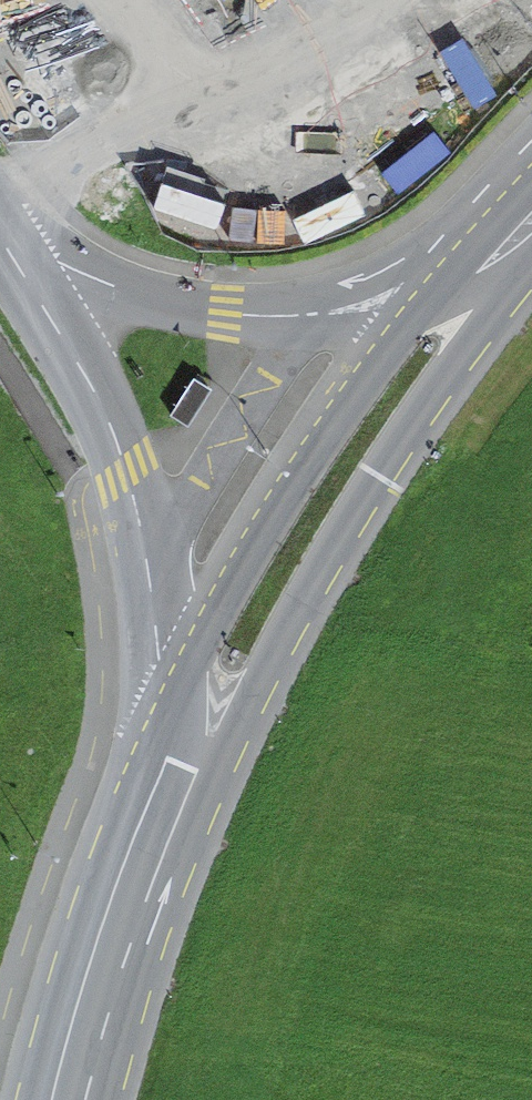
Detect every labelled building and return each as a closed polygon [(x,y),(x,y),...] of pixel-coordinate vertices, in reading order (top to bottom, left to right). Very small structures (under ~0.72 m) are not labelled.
[(195,376),(170,413),(187,424),(211,387),(195,376)]
